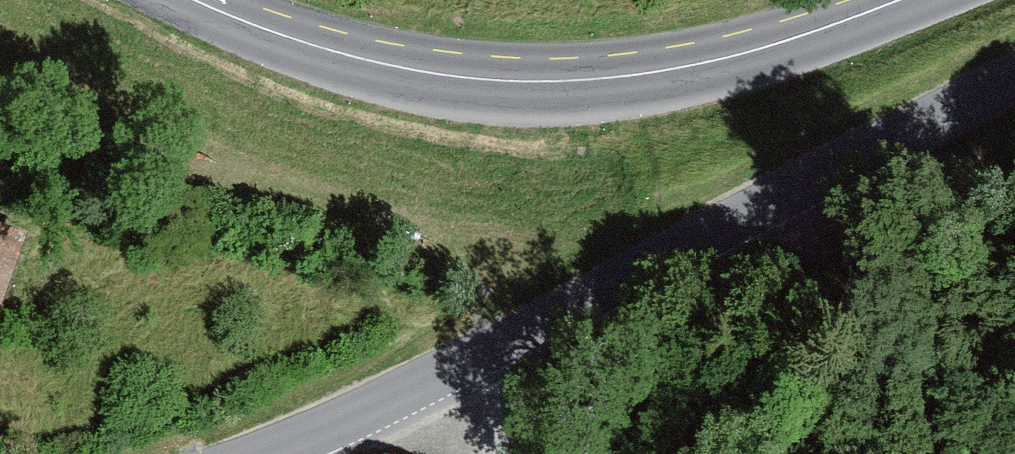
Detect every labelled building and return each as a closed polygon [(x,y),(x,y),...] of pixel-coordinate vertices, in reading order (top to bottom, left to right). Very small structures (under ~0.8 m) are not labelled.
[(0,241),(0,307),(21,248),(0,241)]
